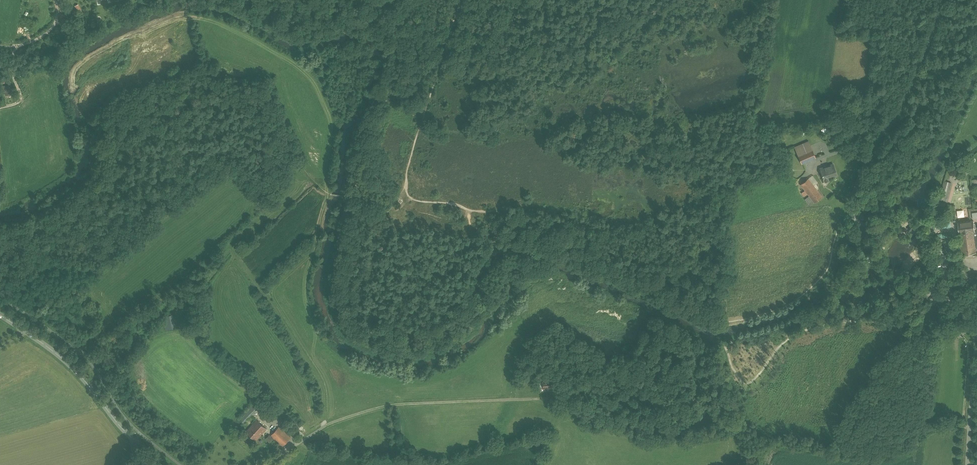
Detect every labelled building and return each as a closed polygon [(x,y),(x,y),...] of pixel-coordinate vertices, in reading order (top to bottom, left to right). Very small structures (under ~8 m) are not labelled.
[(11,94),(10,86),(0,87),(0,92),(5,92),(6,95),(11,94)] [(795,147),(798,156),(812,149),(808,141),(795,147)] [(812,149),(798,156),(802,164),(816,158),(812,149)] [(834,165),(825,168),(825,167),(820,169),(824,181),(829,180),(828,176),(837,174),(837,175),(834,165)] [(809,179),(801,185),(805,191),(808,194),(809,195),(817,189),(809,179)] [(951,183),(945,181),(941,197),(947,198),(951,183)] [(817,189),(809,195),(815,203),(823,197),(817,189)] [(973,220),(958,223),(960,233),(959,233),(960,239),(974,237),(976,237),(975,231),(973,220)] [(926,239),(920,234),(914,243),(920,248),(926,239)] [(974,237),(960,239),(962,254),(976,252),(976,247),(974,237)] [(972,287),(968,284),(966,286),(976,296),(976,281),(972,287)] [(544,390),(555,388),(553,379),(542,381),(544,390)] [(244,423),(262,404),(257,399),(239,417),(244,423)] [(266,428),(257,420),(246,431),(256,440),(266,428)] [(291,437),(279,427),(270,436),(269,435),(266,438),(270,442),(273,438),(282,447),(291,437)]
